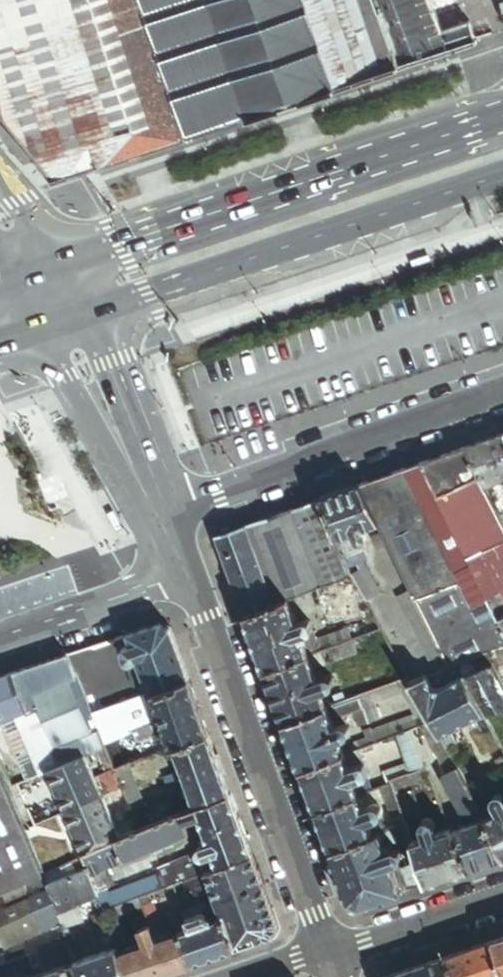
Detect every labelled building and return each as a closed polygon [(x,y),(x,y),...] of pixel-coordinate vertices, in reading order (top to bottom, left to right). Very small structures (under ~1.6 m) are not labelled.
[(2,117),(56,179),(402,65),(377,0),(0,0),(0,105),(2,117)] [(402,65),(452,49),(445,29),(434,0),(377,0),(402,65)] [(445,29),(452,49),(478,40),(471,20),(445,29)] [(466,447),(479,474),(485,487),(502,479),(502,435),(466,447)] [(479,474),(466,447),(422,463),(437,495),(479,474)] [(437,495),(422,463),(403,470),(407,478),(453,573),(472,564),(437,495)] [(407,478),(403,470),(393,473),(398,483),(407,478)] [(398,483),(393,473),(358,485),(377,523),(382,534),(390,549),(409,589),(417,605),(459,584),(453,573),(407,478),(398,483)] [(485,487),(479,474),(437,495),(472,564),(487,596),(502,589),(502,523),(485,487)] [(377,523),(358,485),(320,499),(336,538),(356,531),(358,537),(359,537),(359,538),(359,539),(360,539),(360,540),(361,540),(361,541),(362,541),(363,541),(364,541),(365,541),(366,541),(367,541),(368,540),(368,539),(369,539),(369,538),(370,538),(370,537),(370,536),(370,535),(370,534),(370,533),(368,527),(377,523)] [(336,538),(320,499),(290,510),(320,587),(352,576),(347,566),(336,538)] [(245,525),(274,604),(287,599),(320,587),(290,510),(245,525)] [(244,614),(274,604),(245,525),(215,536),(244,614)] [(356,531),(336,538),(347,566),(364,559),(369,557),(365,548),(362,541),(361,541),(361,540),(360,540),(360,539),(359,539),(359,538),(359,537),(358,537),(356,531)] [(390,549),(382,534),(378,536),(376,543),(381,552),(390,549)] [(347,566),(352,576),(367,568),(364,559),(347,566)] [(502,645),(502,627),(498,617),(502,615),(502,590),(502,589),(487,596),(472,564),(453,573),(459,584),(417,605),(446,666),(449,665),(455,662),(466,658),(483,652),(502,645)] [(352,576),(364,599),(379,591),(367,568),(352,576)] [(329,612),(364,599),(352,576),(320,587),(324,598),(329,612)] [(433,671),(446,666),(417,605),(409,589),(397,595),(433,671)] [(308,655),(362,636),(381,629),(364,599),(329,612),(324,598),(316,601),(325,625),(357,613),(361,623),(316,639),(311,627),(311,629),(311,630),(310,631),(310,632),(309,633),(309,634),(301,637),(308,655)] [(287,599),(274,604),(244,614),(264,671),(308,655),(301,637),(309,634),(309,633),(310,632),(310,631),(311,630),(311,629),(311,627),(311,626),(311,625),(310,624),(309,623),(309,622),(308,622),(307,621),(306,621),(305,620),(304,620),(296,623),(287,599)] [(149,695),(189,680),(170,629),(160,625),(127,636),(131,645),(124,648),(122,652),(125,660),(126,661),(127,662),(131,662),(136,660),(142,676),(148,694),(149,695)] [(131,645),(127,636),(115,640),(120,653),(122,652),(124,648),(131,645)] [(367,649),(362,636),(308,655),(313,668),(367,649)] [(489,663),(483,652),(466,658),(473,671),(489,663)] [(313,668),(308,655),(264,671),(283,723),(327,707),(322,691),(329,689),(330,688),(331,687),(332,686),(332,685),(332,684),(332,683),(332,682),(332,681),(331,680),(330,679),(329,678),(328,677),(327,677),(326,677),(325,677),(317,680),(313,668)] [(31,694),(75,677),(66,656),(21,671),(31,694)] [(473,671),(466,658),(455,662),(463,677),(473,671)] [(133,679),(142,676),(136,660),(131,662),(127,662),(133,679)] [(463,677),(455,662),(449,665),(457,679),(463,677)] [(489,663),(473,671),(463,677),(483,712),(502,701),(502,688),(489,663)] [(457,679),(449,665),(446,666),(433,671),(426,673),(433,686),(440,688),(457,679)] [(21,671),(13,674),(27,711),(13,717),(16,724),(39,714),(31,694),(21,671)] [(426,673),(409,680),(432,723),(439,736),(447,732),(473,717),(474,717),(483,712),(463,677),(457,679),(440,688),(433,686),(426,673)] [(13,674),(0,678),(0,723),(4,721),(13,717),(27,711),(13,674)] [(99,731),(75,677),(31,694),(39,714),(54,750),(59,749),(78,741),(99,731)] [(432,723),(409,680),(408,678),(358,696),(363,709),(371,706),(372,706),(371,700),(398,691),(414,720),(373,735),(376,743),(395,736),(408,731),(417,728),(432,723)] [(209,735),(189,680),(149,695),(148,694),(123,703),(125,708),(133,732),(153,725),(158,723),(163,721),(165,727),(173,748),(209,735)] [(335,697),(338,704),(345,701),(342,695),(335,697)] [(338,704),(327,707),(331,716),(334,717),(341,714),(354,709),(359,723),(367,720),(363,709),(358,696),(345,701),(338,704)] [(376,717),(371,706),(363,709),(367,720),(376,717)] [(331,716),(327,707),(283,723),(301,770),(345,754),(342,747),(339,739),(345,737),(346,736),(347,736),(347,735),(348,734),(348,733),(348,732),(349,732),(349,731),(349,730),(349,729),(348,729),(348,728),(347,727),(347,726),(346,726),(345,725),(344,725),(343,725),(335,727),(331,716)] [(481,729),(489,724),(483,712),(474,717),(481,729)] [(47,772),(58,767),(51,752),(54,750),(39,714),(16,724),(19,730),(33,761),(39,775),(47,772)] [(345,725),(341,714),(334,717),(331,716),(335,727),(343,725),(344,725),(345,725)] [(10,734),(19,730),(16,724),(13,717),(4,721),(10,734)] [(479,807),(446,748),(439,736),(432,723),(417,728),(442,775),(439,777),(461,814),(479,807)] [(153,725),(133,732),(137,741),(153,735),(155,731),(153,725)] [(33,761),(19,730),(10,734),(6,736),(19,767),(23,766),(33,761)] [(354,745),(356,750),(376,743),(373,735),(371,730),(366,732),(368,740),(354,745)] [(94,746),(103,742),(99,731),(78,741),(80,746),(82,751),(86,750),(94,746)] [(424,770),(408,731),(395,736),(407,763),(411,775),(424,770)] [(137,741),(133,732),(103,742),(106,748),(115,770),(127,765),(145,758),(137,741)] [(446,748),(454,744),(447,732),(439,736),(446,748)] [(231,795),(209,735),(173,748),(182,771),(189,790),(192,799),(195,807),(231,795)] [(80,746),(78,741),(59,749),(61,754),(80,746)] [(106,748),(103,742),(94,746),(97,752),(106,748)] [(84,757),(94,753),(86,750),(82,751),(80,746),(61,754),(59,749),(54,750),(51,752),(58,767),(84,757)] [(356,750),(345,754),(351,771),(363,767),(356,750)] [(351,771),(345,754),(301,770),(316,811),(360,795),(356,784),(367,780),(369,777),(365,768),(363,767),(351,771)] [(102,796),(84,757),(58,767),(47,772),(49,776),(55,788),(59,800),(65,813),(102,796)] [(33,761),(23,766),(29,779),(39,775),(33,761)] [(390,782),(411,775),(407,763),(383,772),(388,786),(391,785),(390,782)] [(145,805),(127,765),(115,770),(123,787),(133,810),(145,805)] [(431,784),(424,770),(411,775),(390,782),(391,785),(403,818),(418,812),(411,790),(406,791),(404,786),(418,781),(421,788),(431,784)] [(174,795),(189,790),(182,771),(167,777),(174,795)] [(43,875),(0,775),(0,889),(43,875)] [(356,784),(360,795),(371,791),(367,780),(356,784)] [(391,785),(388,786),(382,788),(396,828),(405,825),(403,818),(391,785)] [(51,803),(59,800),(55,788),(46,792),(51,803)] [(485,820),(502,852),(502,792),(501,792),(500,791),(499,792),(497,792),(496,792),(494,793),(493,794),(493,795),(492,796),(492,797),(492,798),(492,799),(492,800),(492,801),(492,802),(493,803),(498,812),(485,819),(485,820)] [(253,855),(231,795),(195,807),(190,809),(182,813),(186,823),(199,818),(202,827),(208,844),(200,847),(199,848),(198,848),(198,849),(197,850),(197,851),(197,852),(197,853),(197,854),(197,855),(198,856),(199,858),(200,858),(201,859),(202,859),(203,859),(204,859),(205,859),(212,856),(215,863),(216,868),(253,855)] [(364,806),(360,795),(316,811),(330,850),(374,835),(369,818),(377,815),(378,815),(378,814),(379,814),(379,813),(380,812),(380,811),(380,810),(380,809),(380,808),(380,807),(379,807),(379,806),(378,805),(377,804),(376,804),(375,803),(374,803),(373,803),(364,806)] [(102,796),(65,813),(83,853),(117,838),(121,837),(103,797),(102,796)] [(190,809),(195,807),(192,799),(187,801),(190,809)] [(186,823),(182,813),(121,837),(117,838),(126,860),(126,861),(191,836),(188,829),(186,823)] [(374,835),(383,832),(377,815),(369,818),(374,835)] [(194,830),(202,827),(199,818),(186,823),(188,829),(193,827),(194,830)] [(425,883),(468,869),(451,831),(450,828),(435,833),(431,821),(429,820),(427,819),(426,819),(424,820),(422,821),(421,823),(421,824),(420,825),(424,836),(411,841),(411,842),(419,863),(421,870),(425,883)] [(485,820),(451,831),(468,869),(502,857),(502,852),(485,820)] [(387,831),(383,832),(374,835),(330,850),(349,902),(359,906),(401,892),(390,859),(395,858),(397,857),(398,856),(398,854),(399,853),(398,852),(398,850),(397,848),(395,847),(393,848),(392,848),(390,843),(391,841),(391,839),(387,831)] [(126,860),(117,838),(83,853),(84,856),(88,867),(90,874),(102,870),(126,860)] [(143,894),(156,890),(186,879),(195,875),(194,871),(215,863),(212,856),(205,859),(204,859),(203,859),(202,859),(201,859),(200,858),(199,858),(198,856),(197,855),(197,854),(155,868),(157,874),(107,893),(106,889),(108,888),(102,870),(90,874),(98,898),(102,909),(110,907),(143,894)] [(279,926),(253,855),(216,868),(204,872),(210,888),(221,918),(233,949),(275,935),(279,926)] [(84,856),(44,877),(46,882),(88,867),(84,856)] [(401,892),(425,883),(421,870),(401,877),(399,870),(395,858),(390,859),(401,892)] [(194,871),(195,875),(204,872),(216,868),(215,863),(194,871)] [(401,877),(421,870),(419,863),(399,870),(401,877)] [(90,874),(88,867),(46,882),(50,894),(62,927),(70,924),(65,910),(78,905),(98,898),(90,874)] [(204,872),(195,875),(186,879),(192,894),(210,888),(204,872)] [(44,877),(0,892),(0,913),(50,894),(46,882),(44,877)] [(159,899),(156,890),(143,894),(146,904),(155,900),(159,899)] [(50,894),(0,913),(0,936),(4,947),(62,927),(50,894)] [(114,915),(137,906),(144,924),(152,922),(146,904),(143,894),(110,907),(102,909),(103,911),(113,941),(115,945),(123,943),(114,915)] [(155,900),(146,904),(152,922),(158,939),(168,936),(155,900)] [(204,912),(211,914),(207,902),(190,908),(193,916),(193,917),(204,912)] [(70,924),(62,927),(63,928),(83,921),(78,905),(65,910),(70,924)] [(113,941),(103,911),(94,915),(104,944),(113,941)] [(191,963),(233,949),(221,918),(214,921),(211,914),(204,912),(193,917),(196,926),(191,928),(180,932),(191,963)] [(188,917),(191,928),(196,926),(193,917),(193,916),(188,917)] [(158,939),(152,922),(144,924),(139,926),(145,944),(117,953),(126,976),(150,976),(170,970),(158,939)] [(170,970),(191,963),(180,932),(168,936),(158,939),(170,970)] [(75,946),(70,933),(65,935),(67,941),(69,948),(75,946)] [(67,941),(65,935),(47,942),(49,947),(67,941)] [(492,941),(502,973),(502,938),(492,941)] [(41,961),(71,951),(69,948),(67,941),(49,947),(43,949),(39,954),(41,961)] [(492,941),(444,958),(451,976),(502,976),(502,973),(492,941)] [(117,953),(115,948),(75,962),(80,976),(126,976),(117,953)] [(17,959),(26,955),(24,950),(9,956),(11,961),(17,959)] [(26,955),(17,959),(19,966),(30,962),(28,955),(26,955)] [(444,958),(420,966),(423,976),(451,976),(444,958)] [(11,961),(0,965),(0,973),(19,966),(17,959),(11,961)] [(75,962),(35,975),(36,976),(80,976),(75,962)] [(420,966),(387,976),(423,976),(420,966)]
